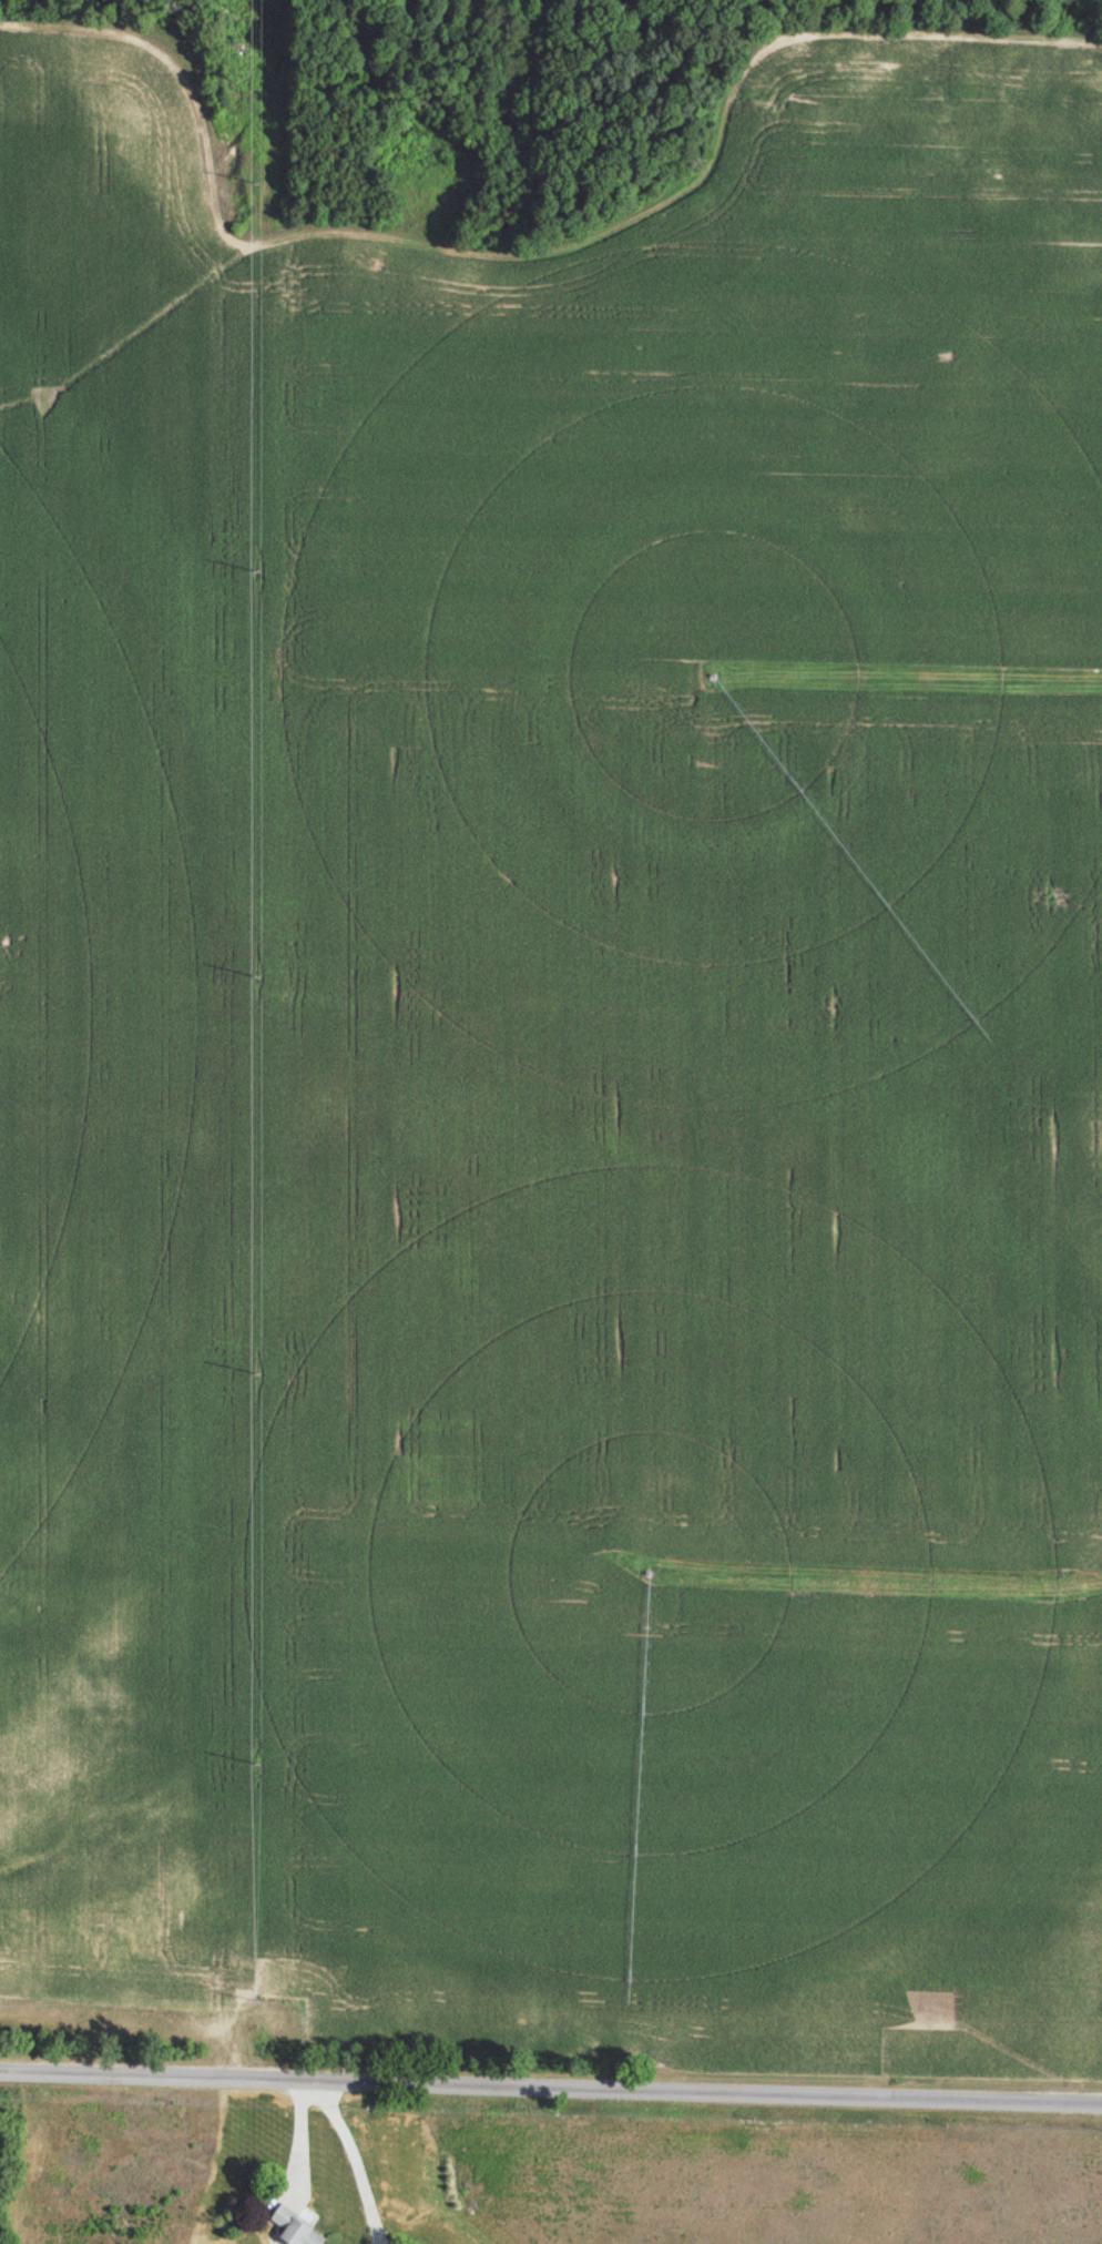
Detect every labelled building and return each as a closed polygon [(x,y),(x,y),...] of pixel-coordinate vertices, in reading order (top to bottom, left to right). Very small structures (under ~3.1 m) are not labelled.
[(280,2243),(318,2243),(323,2238),(278,2204),(266,2220),(278,2229),(272,2238),(280,2243)]
